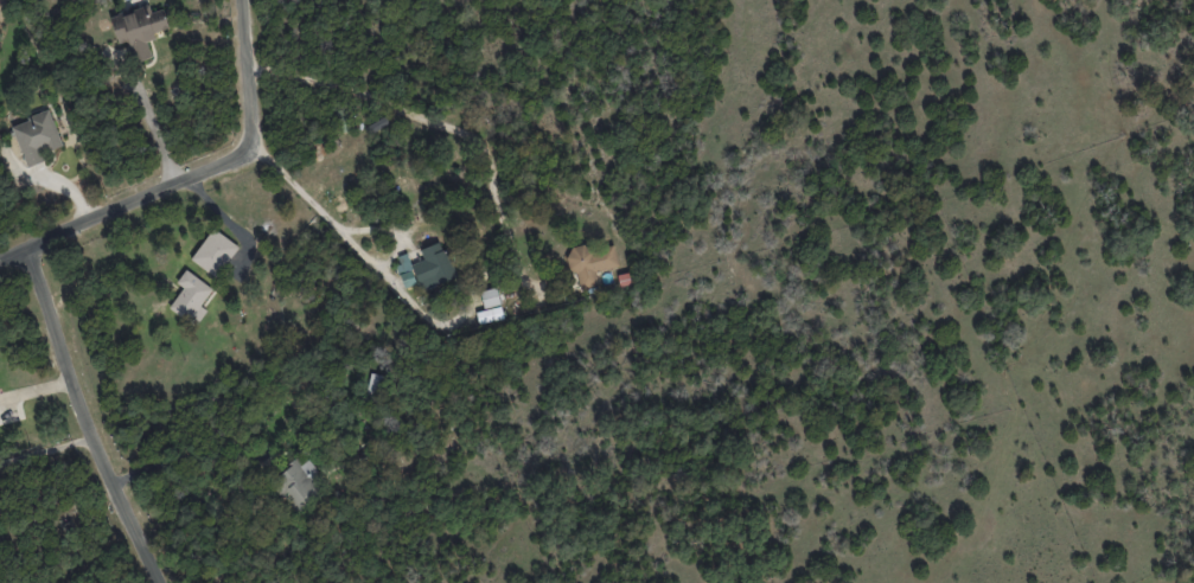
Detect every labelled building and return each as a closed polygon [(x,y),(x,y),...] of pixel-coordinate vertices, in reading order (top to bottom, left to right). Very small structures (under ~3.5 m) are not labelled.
[(111,15),(117,47),(135,44),(139,60),(151,57),(147,41),(155,39),(153,32),(169,29),(165,9),(151,12),(150,7),(111,15)] [(26,168),(44,161),(41,153),(62,146),(49,111),(11,124),(26,168)] [(368,136),(389,128),(386,118),(364,125),(368,136)] [(190,261),(215,279),(238,246),(212,228),(190,261)] [(404,288),(419,283),(421,289),(454,279),(442,242),(420,249),(424,260),(411,264),(407,253),(394,257),(404,288)] [(613,242),(566,253),(570,272),(575,271),(580,289),(598,285),(596,272),(619,266),(613,242)] [(169,307),(188,321),(212,290),(186,269),(175,282),(183,288),(169,307)] [(500,305),(496,288),(479,291),(483,309),(500,305)] [(475,313),(479,325),(504,318),(500,306),(475,313)] [(279,497),(289,492),(297,507),(316,497),(299,463),(270,478),(279,497)]
